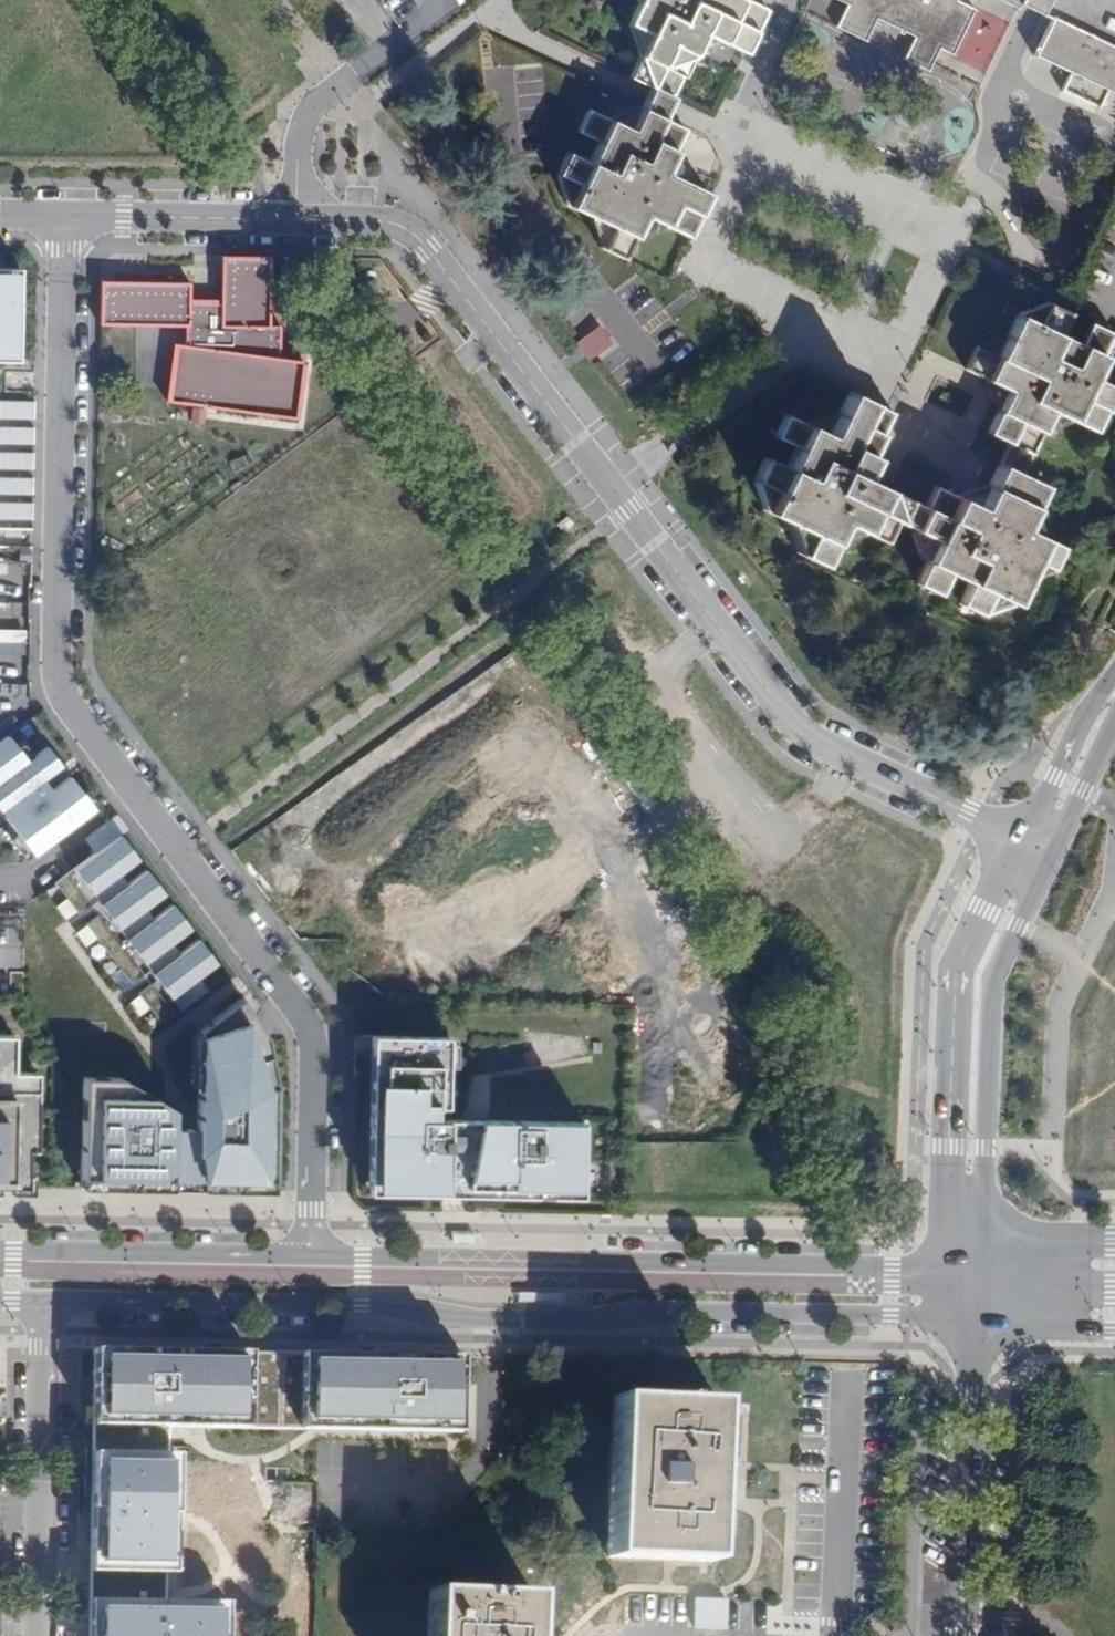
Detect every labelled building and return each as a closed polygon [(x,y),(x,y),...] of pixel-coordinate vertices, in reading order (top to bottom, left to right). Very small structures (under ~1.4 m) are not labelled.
[(673,95),(702,32),(746,53),(768,8),(751,0),(638,0),(628,22),(649,32),(628,74),(651,85),(673,95)] [(914,37),(904,59),(929,72),(940,49),(952,55),(978,0),(837,0),(846,4),(835,27),(865,41),(877,18),(914,37)] [(1019,8),(1020,5),(1052,19),(1034,56),(1070,74),(1062,92),(1098,108),(1107,90),(1114,94),(1114,0),(1003,0),(1019,8)] [(685,233),(705,189),(662,168),(682,127),(663,118),(668,106),(673,95),(651,85),(646,96),(639,110),(630,128),(588,107),(578,128),(598,139),(588,160),(568,150),(557,174),(567,204),(610,224),(600,245),(622,256),(642,213),(685,233)] [(182,282),(93,281),(93,325),(181,327),(180,344),(169,343),(163,400),(291,415),(298,358),(274,355),(274,324),(263,324),(263,254),(215,254),(215,301),(182,301),(182,282)] [(13,362),(14,269),(0,269),(0,361),(13,362)] [(1068,314),(1049,304),(1018,312),(1006,333),(974,344),(963,367),(1006,388),(1001,398),(985,431),(1005,441),(993,466),(975,502),(963,497),(932,482),(922,501),(877,480),(859,472),(889,410),(845,389),(824,432),(784,413),(775,431),(795,441),(784,462),(764,453),(753,476),(759,508),(805,529),(794,550),(814,561),(836,517),(879,537),(889,517),(931,537),(909,582),(929,592),(939,572),(963,583),(953,602),(973,613),(1009,600),(1031,556),(1053,566),(1063,546),(1018,525),(1039,482),(1019,473),(1050,408),(1093,429),(1102,408),(1114,415),(1114,386),(1093,376),(1113,334),(1091,324),(1080,345),(1059,334),(1068,314)] [(586,360),(610,342),(596,323),(572,342),(586,360)] [(29,418),(30,402),(0,402),(0,418),(29,418)] [(29,444),(29,428),(0,428),(0,444),(29,444)] [(29,469),(29,453),(0,453),(0,469),(29,469)] [(29,495),(29,478),(0,478),(0,495),(29,495)] [(29,520),(29,503),(0,503),(0,520),(29,520)] [(20,530),(0,529),(0,541),(19,543),(20,530)] [(23,628),(24,607),(0,606),(0,627),(23,628)] [(59,765),(45,747),(34,755),(24,742),(15,748),(6,737),(0,741),(0,809),(59,765)] [(7,823),(32,855),(92,808),(67,776),(7,823)] [(138,992),(160,1022),(205,989),(196,976),(215,962),(197,938),(178,952),(170,942),(189,928),(171,903),(152,918),(144,907),(163,893),(145,869),(126,883),(118,873),(137,858),(119,834),(55,883),(77,912),(95,899),(103,909),(85,923),(130,982),(148,968),(156,979),(138,992)] [(23,939),(23,922),(0,922),(0,939),(23,939)] [(83,1076),(80,1196),(179,1199),(180,1191),(205,1191),(204,1200),(272,1202),(274,1086),(265,1037),(240,996),(198,1029),(195,1127),(188,1128),(172,1127),(173,1108),(120,1077),(83,1076)] [(381,1182),(382,1033),(374,1033),(372,1191),(471,1192),(471,1183),(381,1182)] [(586,1184),(586,1117),(439,1116),(439,1103),(448,1103),(449,1034),(382,1033),(381,1182),(471,1183),(471,1192),(527,1192),(527,1183),(586,1184)] [(35,1195),(37,1158),(45,1158),(48,1080),(10,1079),(12,1034),(0,1034),(0,1193),(35,1195)] [(527,1183),(527,1192),(585,1193),(586,1184),(527,1183)] [(99,1360),(97,1459),(169,1461),(170,1435),(453,1441),(454,1369),(307,1366),(307,1375),(253,1373),(254,1363),(99,1360)] [(717,1401),(615,1396),(609,1556),(710,1560),(717,1401)] [(430,1590),(428,1635),(530,1635),(532,1593),(430,1590)] [(697,1597),(695,1630),(730,1631),(732,1599),(697,1597)]
